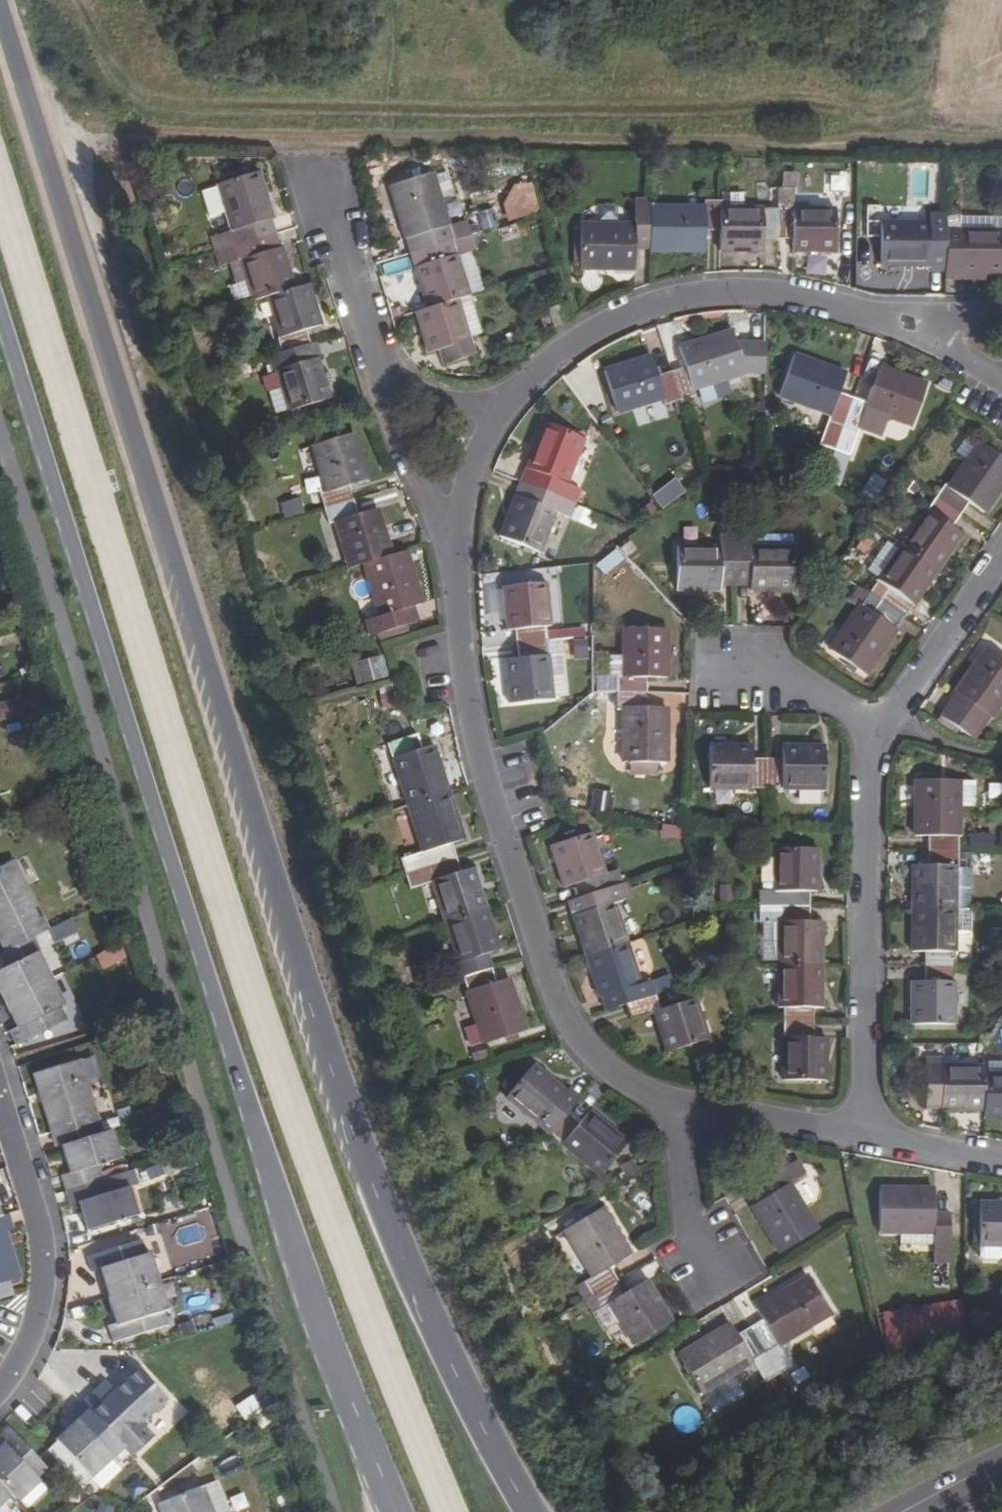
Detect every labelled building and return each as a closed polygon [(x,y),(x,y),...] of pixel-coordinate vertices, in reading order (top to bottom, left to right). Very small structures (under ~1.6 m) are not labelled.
[(416,236),(420,250),(450,241),(430,174),(389,186),(406,239),(416,236)] [(224,213),(234,246),(264,237),(259,222),(270,220),(256,175),(215,187),(224,213)] [(792,188),(778,187),(777,209),(777,238),(791,239),(791,251),(834,252),(835,209),(792,209),(792,188)] [(224,213),(216,189),(199,194),(207,219),(224,213)] [(704,208),(648,208),(648,237),(648,251),(719,251),(719,222),(719,208),(719,201),(704,200),(704,208)] [(579,226),(579,267),(633,268),(634,236),(648,237),(648,208),(648,206),(634,205),(634,226),(579,226)] [(719,222),(719,251),(762,252),(762,237),(777,238),(777,209),(719,208),(719,222)] [(944,260),(960,260),(960,271),(1001,272),(1001,230),(961,230),(961,213),(945,213),(945,230),(944,260)] [(961,213),(961,230),(1001,230),(1001,214),(961,213)] [(882,222),(881,264),(928,264),(928,259),(944,260),(945,230),(929,229),(929,222),(882,222)] [(234,246),(229,232),(208,238),(213,252),(234,246)] [(234,246),(252,301),(266,297),(292,289),(279,248),(268,252),(264,237),(234,246)] [(414,268),(428,309),(456,301),(468,297),(450,241),(420,250),(424,264),(414,268)] [(239,261),(234,246),(213,252),(218,267),(239,261)] [(276,337),(282,353),(310,344),(305,329),(320,324),(308,284),(292,289),(266,297),(279,336),(276,337)] [(468,297),(456,301),(468,337),(480,334),(468,297)] [(440,350),(445,364),(474,355),(468,337),(456,301),(428,309),(415,313),(428,354),(440,350)] [(682,359),(667,364),(676,392),(679,400),(693,396),(691,387),(743,371),(764,371),(764,342),(734,342),(731,331),(678,346),(682,359)] [(277,369),(290,410),(330,397),(318,357),(314,358),(310,344),(282,353),(286,367),(277,369)] [(793,355),(779,395),(831,414),(828,421),(842,426),(853,397),(838,392),(845,374),(793,355)] [(676,392),(667,364),(653,367),(650,357),(604,370),(617,411),(662,396),(664,405),(679,400),(676,392)] [(853,397),(842,426),(854,431),(864,406),(910,423),(924,383),(878,366),(865,402),(853,397)] [(537,473),(531,487),(560,498),(574,504),(579,490),(565,484),(582,439),(543,423),(526,469),(537,473)] [(319,494),(323,508),(352,499),(348,485),(366,480),(352,433),(312,446),(326,492),(319,494)] [(934,496),(958,513),(967,500),(978,509),(1001,476),(1001,460),(973,439),(934,496)] [(526,469),(520,483),(531,487),(537,473),(526,469)] [(520,483),(515,497),(525,502),(531,487),(520,483)] [(515,497),(499,536),(538,552),(554,512),(568,518),(574,504),(560,498),(531,487),(525,502),(515,497)] [(934,496),(901,543),(937,569),(961,535),(949,526),(958,513),(934,496)] [(336,521),(349,569),(364,564),(389,556),(375,510),(357,515),(352,499),(323,508),(328,524),(336,521)] [(888,586),(879,599),(904,617),(937,569),(901,543),(876,578),(888,586)] [(678,549),(677,591),(720,591),(720,579),(734,579),(735,550),(678,549)] [(748,579),(749,592),(792,592),(792,549),(735,550),(734,579),(748,579)] [(369,618),(374,634),(403,625),(398,609),(419,602),(403,552),(389,556),(364,564),(379,615),(369,618)] [(515,630),(516,645),(545,642),(543,626),(548,625),(544,585),(502,589),(506,630),(515,630)] [(859,604),(827,649),(864,674),(904,617),(879,599),(870,612),(859,604)] [(615,678),(615,693),(645,693),(645,679),(669,679),(669,631),(626,631),(626,679),(615,678)] [(564,697),(558,640),(545,642),(551,698),(564,697)] [(504,661),(509,704),(551,700),(545,642),(516,645),(517,660),(504,661)] [(940,715),(975,739),(1001,701),(1001,657),(988,647),(940,715)] [(381,655),(353,661),(357,680),(385,675),(381,655)] [(623,709),(623,764),(666,764),(665,709),(644,709),(645,693),(615,693),(615,710),(623,709)] [(388,746),(407,806),(447,793),(433,747),(421,751),(416,736),(388,746)] [(709,744),(707,787),(751,788),(752,775),(766,775),(767,745),(709,744)] [(767,745),(766,775),(780,776),(780,788),(823,789),(824,746),(767,745)] [(928,836),(927,851),(958,852),(959,782),(915,781),(915,836),(928,836)] [(594,788),(590,808),(610,811),(614,791),(594,788)] [(407,806),(426,868),(455,858),(449,843),(461,839),(447,793),(407,806)] [(574,883),(579,898),(608,889),(590,833),(549,846),(562,887),(574,883)] [(758,907),(779,907),(807,907),(808,892),(817,893),(817,850),(774,848),(772,892),(759,891),(758,907)] [(913,864),(912,908),(954,909),(954,865),(959,866),(958,852),(927,851),(927,865),(913,864)] [(426,868),(444,923),(484,910),(471,869),(459,872),(455,858),(426,868)] [(9,948),(32,936),(46,929),(12,861),(0,867),(0,930),(9,948)] [(571,915),(584,958),(626,945),(608,889),(579,898),(574,899),(578,913),(571,915)] [(574,899),(567,902),(571,915),(578,913),(574,899)] [(807,907),(779,907),(758,907),(758,922),(767,922),(778,922),(778,966),(820,966),(821,923),(807,922),(807,907)] [(925,951),(925,966),(953,966),(954,909),(912,908),(912,951),(925,951)] [(444,923),(461,977),(490,968),(485,952),(496,949),(484,910),(444,923)] [(778,922),(767,922),(766,966),(778,966),(778,922)] [(55,941),(75,936),(72,923),(51,928),(55,941)] [(0,952),(0,956),(4,967),(0,969),(0,998),(2,1002),(50,978),(37,952),(39,950),(32,936),(9,948),(4,951),(0,952)] [(118,945),(94,954),(101,970),(124,960),(118,945)] [(615,993),(619,1007),(636,1002),(648,997),(643,984),(639,985),(626,945),(584,958),(597,999),(615,993)] [(782,1007),(782,1022),(812,1024),(812,1008),(820,1007),(820,966),(778,966),(777,1007),(782,1007)] [(912,981),(911,1023),(953,1024),(953,966),(925,966),(925,982),(912,981)] [(482,1043),(483,1045),(523,1031),(506,978),(494,982),(490,968),(461,977),(476,1025),(482,1043)] [(50,978),(2,1002),(15,1028),(7,1031),(13,1045),(64,1019),(57,1006),(62,1003),(50,978)] [(652,1012),(665,1052),(705,1039),(692,999),(669,1006),(665,992),(648,997),(636,1002),(640,1015),(652,1012)] [(782,1022),(781,1080),(823,1080),(824,1038),(811,1038),(812,1024),(782,1022)] [(476,1025),(464,1029),(470,1048),(482,1043),(476,1025)] [(39,1072),(62,1145),(99,1133),(79,1060),(39,1072)] [(531,1066),(505,1099),(550,1136),(569,1112),(576,1103),(531,1066)] [(941,1102),(941,1114),(985,1115),(985,1080),(985,1072),(926,1072),(926,1102),(941,1102)] [(985,1123),(1001,1123),(1001,1081),(985,1080),(985,1115),(985,1123)] [(569,1112),(550,1136),(598,1175),(625,1142),(588,1112),(580,1121),(569,1112)] [(99,1133),(62,1145),(69,1174),(62,1176),(66,1190),(104,1179),(99,1165),(120,1158),(112,1129),(99,1133)] [(752,1206),(780,1252),(816,1230),(788,1184),(803,1174),(794,1161),(785,1166),(778,1154),(753,1169),(760,1182),(768,1177),(777,1190),(752,1206)] [(104,1179),(66,1190),(70,1203),(77,1201),(86,1229),(137,1214),(129,1187),(107,1191),(104,1179)] [(934,1188),(935,1209),(950,1209),(949,1188),(934,1188)] [(931,1234),(930,1254),(947,1254),(947,1225),(931,1224),(930,1192),(877,1191),(877,1233),(931,1234)] [(979,1245),(1001,1245),(1001,1205),(980,1204),(979,1245)] [(563,1231),(600,1290),(626,1274),(618,1261),(628,1256),(599,1209),(563,1231)] [(7,1214),(0,1216),(0,1232),(3,1231),(10,1228),(7,1214)] [(14,1278),(0,1237),(0,1283),(14,1278)] [(100,1269),(109,1296),(160,1281),(151,1253),(146,1254),(142,1239),(87,1257),(91,1272),(100,1269)] [(600,1290),(632,1345),(668,1322),(644,1282),(634,1288),(626,1274),(600,1290)] [(749,1326),(765,1352),(829,1313),(808,1276),(757,1307),(763,1317),(749,1326)] [(160,1281),(109,1296),(117,1324),(108,1327),(112,1341),(167,1326),(162,1311),(168,1307),(160,1281)] [(961,1300),(880,1313),(886,1349),(966,1336),(961,1300)] [(678,1355),(700,1392),(765,1352),(749,1326),(736,1333),(731,1323),(678,1355)] [(143,1424),(169,1400),(140,1369),(115,1391),(103,1401),(101,1400),(99,1398),(94,1392),(82,1402),(121,1444),(132,1457),(150,1441),(138,1428),(143,1424)] [(103,1401),(115,1391),(112,1387),(99,1398),(101,1400),(103,1401)] [(121,1444),(82,1402),(70,1414),(77,1421),(57,1440),(64,1449),(54,1457),(81,1487),(91,1479),(113,1461),(109,1456),(121,1444)] [(0,1445),(0,1481),(10,1492),(17,1499),(38,1481),(34,1476),(45,1465),(7,1424),(0,1431),(0,1440),(2,1443),(0,1445)] [(155,1437),(143,1424),(138,1428),(150,1441),(155,1437)] [(64,1449),(58,1442),(48,1451),(54,1457),(64,1449)] [(224,1476),(210,1482),(223,1511),(238,1511),(224,1476)] [(10,1492),(0,1481),(0,1502),(10,1492)] [(173,1496),(179,1511),(223,1511),(210,1482),(173,1496)]
